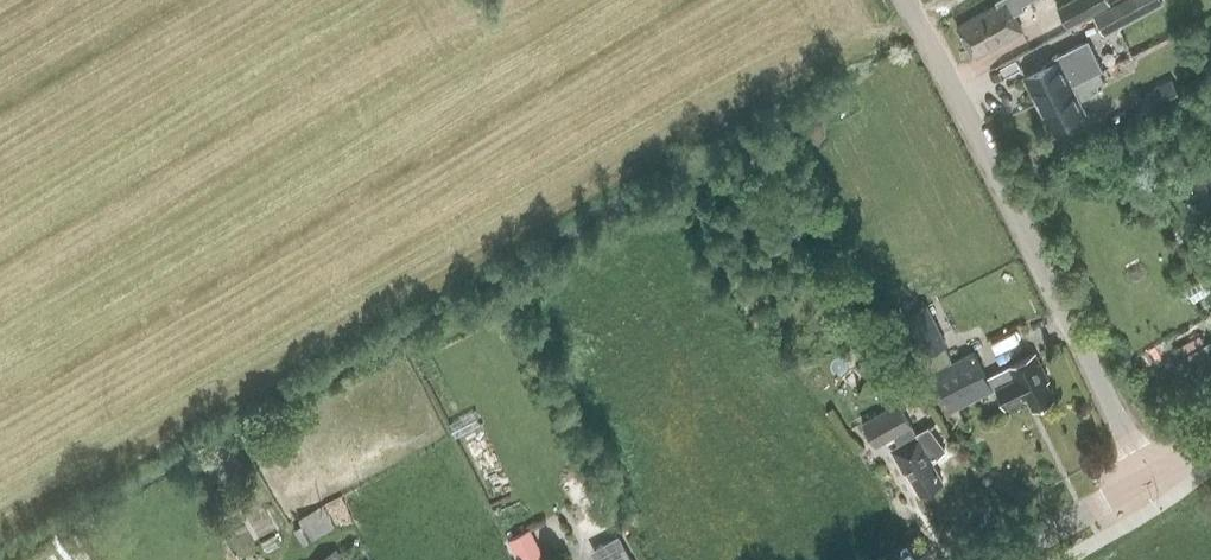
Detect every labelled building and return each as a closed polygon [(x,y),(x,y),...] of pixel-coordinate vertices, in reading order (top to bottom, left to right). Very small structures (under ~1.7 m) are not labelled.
[(957,26),(974,56),(1022,30),(1006,0),(1004,0),(957,26)] [(1116,0),(1071,0),(1057,8),(1067,26),(1116,0)] [(1163,4),(1161,0),(1122,0),(1094,15),(1104,35),(1163,4)] [(1059,58),(1024,75),(1038,104),(1064,91),(1099,72),(1100,71),(1103,70),(1087,38),(1056,53),(1059,58)] [(1064,91),(1038,104),(1050,128),(1085,111),(1080,100),(1094,93),(1091,87),(1134,66),(1130,57),(1103,70),(1100,71),(1099,72),(1064,91)] [(1147,115),(1182,98),(1172,79),(1138,96),(1147,115)] [(947,343),(928,304),(906,315),(925,354),(944,345),(947,343)] [(1185,355),(1198,377),(1210,370),(1210,339),(1185,355)] [(944,345),(925,354),(933,370),(952,361),(944,345)] [(1049,379),(1036,352),(987,376),(974,350),(952,361),(933,370),(952,409),(997,387),(1006,406),(1028,395),(1033,407),(1053,397),(1046,381),(1049,379)] [(918,433),(900,401),(863,422),(876,445),(894,435),(900,445),(892,449),(905,472),(907,470),(920,493),(943,480),(933,461),(945,449),(929,427),(918,433)] [(569,489),(582,489),(582,476),(569,475),(569,489)] [(599,493),(577,504),(596,538),(617,526),(599,493)] [(334,527),(322,505),(299,518),(303,525),(295,529),(303,544),(334,527)] [(529,528),(507,539),(518,559),(546,559),(529,528)] [(624,543),(596,558),(597,559),(633,559),(624,543)] [(334,549),(315,559),(340,559),(334,549)]
